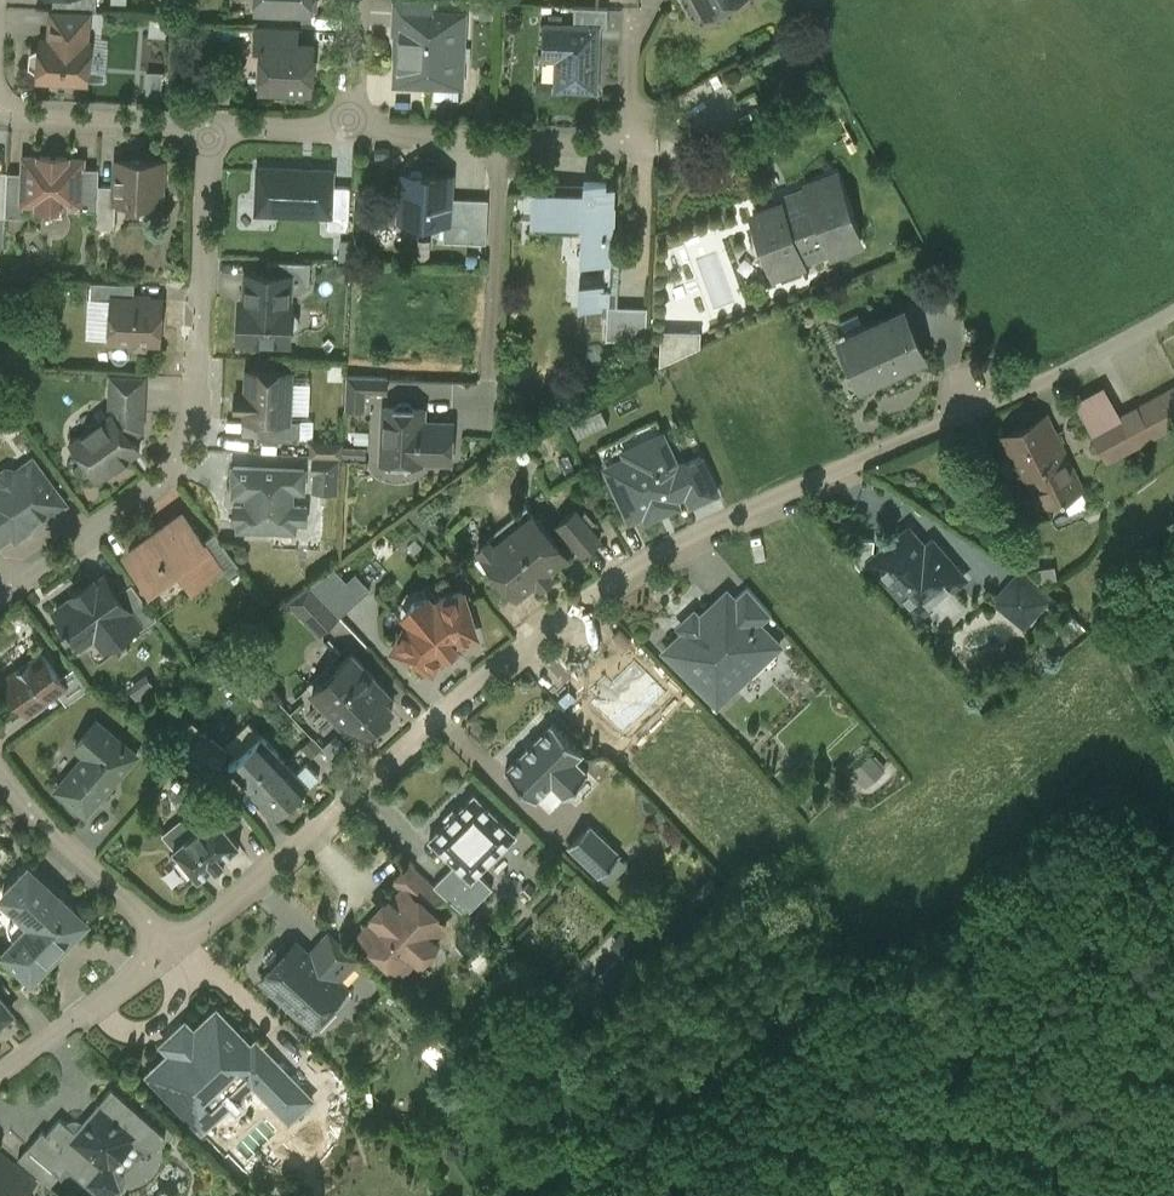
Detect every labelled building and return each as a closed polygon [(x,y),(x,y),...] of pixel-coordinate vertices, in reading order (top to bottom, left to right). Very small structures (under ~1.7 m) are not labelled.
[(52,9),(89,11),(96,11),(96,0),(53,0),(52,9)] [(256,8),(294,10),(298,14),(308,14),(315,8),(315,0),(257,0),(256,8)] [(393,29),(400,30),(424,31),(425,12),(433,13),(434,0),(394,0),(393,29)] [(707,13),(730,0),(700,0),(707,13)] [(608,6),(574,4),(574,23),(598,24),(598,26),(607,26),(608,6)] [(89,11),(52,9),(50,41),(41,40),(40,50),(39,50),(33,53),(32,63),(38,68),(39,68),(38,78),(86,81),(89,44),(86,43),(89,11)] [(424,31),(400,30),(398,81),(450,83),(451,67),(460,68),(462,14),(433,13),(425,12),(424,31)] [(574,23),(546,22),(544,55),(558,55),(557,86),(595,88),(598,26),(598,24),(574,23)] [(299,28),(255,26),(254,48),(263,48),(263,43),(298,45),(299,28)] [(298,45),(263,43),(263,48),(261,86),(277,87),(281,91),(285,88),(310,89),(312,46),(298,45)] [(67,158),(40,157),(39,158),(24,158),(23,173),(22,203),(23,203),(37,204),(37,208),(65,209),(65,205),(79,206),(81,206),(82,168),(83,160),(67,160),(67,158)] [(162,162),(116,160),(115,186),(114,202),(116,202),(161,204),(162,162)] [(260,163),(259,212),(342,214),(342,185),(338,185),(339,165),(260,163)] [(99,169),(82,168),(81,206),(79,206),(79,210),(97,211),(98,185),(99,169)] [(23,173),(7,173),(5,217),(23,218),(23,203),(22,203),(23,173)] [(467,198),(449,197),(450,175),(404,173),(401,219),(445,221),(444,240),(465,241),(467,198)] [(833,176),(807,186),(810,196),(783,206),(782,203),(755,213),(777,274),(858,246),(833,176)] [(596,192),(532,189),(530,228),(542,229),(543,220),(582,222),(581,258),(609,259),(609,261),(611,261),(612,258),(615,183),(595,182),(594,184),(596,184),(596,192)] [(115,186),(98,185),(97,211),(96,228),(114,229),(116,202),(114,202),(115,186)] [(488,199),(467,198),(465,241),(486,242),(488,199)] [(619,259),(612,258),(611,261),(610,280),(609,305),(617,305),(619,259)] [(311,262),(267,260),(267,274),(290,275),(289,292),(300,293),(310,284),(311,262)] [(267,274),(247,273),(246,301),(240,301),(238,341),(290,343),(290,332),(293,332),(298,328),(298,316),(294,312),(291,312),(291,303),(288,303),(289,292),(290,275),(267,274)] [(609,282),(579,280),(578,304),(607,305),(609,305),(610,280),(609,280),(609,282)] [(135,283),(91,281),(90,297),(112,298),(113,296),(134,297),(135,283)] [(134,297),(113,296),(112,298),(110,340),(132,341),(134,347),(146,348),(148,342),(159,342),(161,299),(134,297)] [(617,305),(609,305),(607,305),(606,338),(646,341),(648,307),(617,305)] [(901,314),(844,340),(863,384),(921,359),(901,314)] [(691,331),(661,330),(660,365),(700,346),(701,331),(691,331)] [(291,372),(247,370),(246,394),(237,394),(236,409),(246,409),(245,419),(257,419),(289,421),(289,419),(291,372)] [(387,376),(347,374),(346,406),(366,407),(366,392),(386,393),(387,376)] [(145,377),(111,375),(110,410),(143,412),(145,377)] [(1095,435),(1105,452),(1118,445),(1122,451),(1173,422),(1173,391),(1095,435)] [(413,407),(409,402),(400,402),(396,406),(395,407),(385,406),(383,460),(420,462),(420,459),(451,460),(453,424),(430,422),(430,425),(422,425),(423,408),(413,408),(413,407)] [(111,413),(71,441),(98,478),(140,449),(132,438),(142,430),(143,412),(110,410),(111,413)] [(1057,436),(1048,417),(1006,437),(1025,477),(1031,474),(1048,507),(1081,491),(1055,437),(1057,436)] [(289,421),(257,419),(257,438),(300,440),(301,420),(289,419),(289,421)] [(662,433),(638,443),(641,450),(607,465),(630,516),(633,515),(634,517),(648,511),(647,509),(671,499),(671,500),(685,494),(684,492),(686,492),(675,466),(677,465),(662,433)] [(344,441),(310,439),(310,455),(343,457),(344,441)] [(717,491),(701,455),(677,465),(675,466),(686,492),(692,503),(717,491)] [(338,459),(313,458),(313,473),(315,473),(314,484),(337,485),(338,459)] [(304,470),(233,466),(232,483),(234,483),(233,495),(253,496),(253,507),(234,506),(234,523),(238,523),(238,530),(295,532),(296,523),(306,524),(307,507),(291,506),(292,491),(303,491),(304,470)] [(6,470),(0,474),(0,516),(13,534),(16,538),(63,504),(38,470),(22,482),(14,471),(6,470)] [(600,538),(576,509),(559,523),(583,552),(600,538)] [(534,514),(495,545),(490,539),(478,548),(492,566),(492,573),(500,583),(507,584),(516,596),(536,580),(541,586),(552,577),(547,571),(567,555),(534,514)] [(203,543),(183,515),(166,527),(163,522),(154,529),(157,533),(128,555),(151,586),(178,566),(193,587),(220,567),(203,543)] [(0,516),(0,544),(13,534),(0,516)] [(931,561),(908,534),(872,564),(918,620),(921,618),(919,615),(943,596),(945,598),(962,583),(938,555),(931,561)] [(240,570),(215,535),(203,543),(220,567),(229,578),(240,570)] [(335,568),(310,584),(319,595),(320,595),(342,576),(335,568)] [(342,576),(320,595),(340,617),(361,597),(342,576)] [(103,595),(93,581),(73,595),(75,598),(55,612),(66,627),(63,629),(67,634),(70,632),(78,643),(92,633),(105,650),(128,634),(126,631),(135,624),(137,623),(117,595),(112,588),(103,595)] [(1045,607),(1018,583),(997,607),(1024,631),(1045,607)] [(157,619),(132,584),(117,595),(137,623),(135,624),(140,631),(157,619)] [(310,584),(287,602),(300,616),(301,615),(300,614),(319,595),(310,584)] [(727,608),(720,601),(665,652),(717,708),(779,650),(759,629),(772,618),(747,589),(727,608)] [(439,601),(433,606),(427,597),(413,602),(406,614),(413,623),(407,627),(395,648),(432,669),(440,655),(445,651),(446,653),(456,646),(455,644),(459,640),(474,635),(462,594),(439,601)] [(319,595),(300,614),(301,615),(300,616),(319,636),(340,617),(320,595),(319,595)] [(341,618),(321,637),(338,655),(358,636),(341,618)] [(60,679),(42,654),(4,682),(27,714),(54,695),(65,687),(60,679)] [(378,683),(352,655),(336,669),(336,682),(322,694),(339,712),(334,717),(344,728),(350,728),(352,726),(362,737),(393,709),(378,693),(378,683)] [(88,690),(73,670),(60,679),(65,687),(54,695),(63,708),(88,690)] [(136,756),(97,722),(75,747),(86,756),(66,779),(95,804),(136,756)] [(553,723),(506,770),(536,800),(552,784),(565,796),(588,773),(575,760),(583,753),(553,723)] [(261,737),(249,724),(241,731),(253,744),(261,737)] [(195,746),(185,758),(211,777),(228,755),(203,735),(195,746)] [(182,736),(173,748),(185,758),(195,746),(182,736)] [(253,744),(229,766),(253,793),(285,764),(285,763),(261,737),(253,744)] [(285,764),(253,793),(253,794),(275,818),(308,788),(296,774),(285,763),(285,764)] [(319,778),(307,764),(296,774),(308,788),(319,778)] [(883,777),(872,764),(855,778),(867,791),(883,777)] [(95,804),(66,779),(56,790),(86,815),(95,804)] [(477,796),(474,794),(472,796),(473,797),(432,838),(431,837),(429,840),(431,842),(432,841),(455,865),(469,879),(471,882),(473,879),(477,875),(514,838),(516,836),(514,834),(476,797),(477,796)] [(215,817),(173,850),(179,858),(175,861),(188,877),(192,873),(198,881),(214,868),(215,869),(225,861),(223,860),(239,847),(215,817)] [(181,819),(162,836),(174,848),(192,831),(181,819)] [(620,857),(589,826),(568,847),(599,878),(620,857)] [(469,879),(455,865),(434,886),(444,896),(466,916),(492,890),(477,875),(473,879),(471,882),(469,879)] [(434,886),(413,866),(394,885),(405,895),(426,915),(444,896),(434,886)] [(512,868),(501,882),(511,890),(523,876),(512,868)] [(29,870),(2,898),(4,900),(6,898),(16,908),(33,924),(58,898),(29,870)] [(426,915),(405,895),(394,907),(390,904),(375,920),(379,923),(367,936),(402,969),(414,956),(417,960),(432,944),(429,941),(440,928),(426,915)] [(58,898),(33,924),(16,908),(12,913),(8,922),(9,931),(13,940),(15,943),(3,955),(31,982),(86,925),(58,898)] [(326,974),(295,945),(285,955),(279,950),(265,964),(271,970),(261,980),(312,1028),(332,1007),(325,1000),(338,986),(337,985),(357,963),(346,953),(326,974)] [(639,945),(625,959),(632,966),(646,952),(639,945)] [(11,1015),(0,1001),(0,1023),(11,1015)] [(216,1016),(196,1035),(190,1028),(166,1051),(172,1057),(152,1076),(197,1124),(217,1105),(222,1110),(251,1083),(251,1082),(265,1068),(216,1016)] [(299,1091),(273,1062),(265,1068),(251,1082),(251,1083),(278,1111),(299,1091)] [(95,1108),(97,1109),(77,1132),(60,1118),(47,1133),(43,1130),(28,1147),(61,1176),(67,1169),(98,1195),(116,1195),(123,1191),(114,1165),(131,1145),(158,1150),(165,1137),(112,1089),(95,1108)] [(0,1172),(0,1179),(19,1195),(23,1195),(33,1185),(8,1163),(0,1172)] [(0,1179),(0,1195),(19,1195),(0,1179)]
